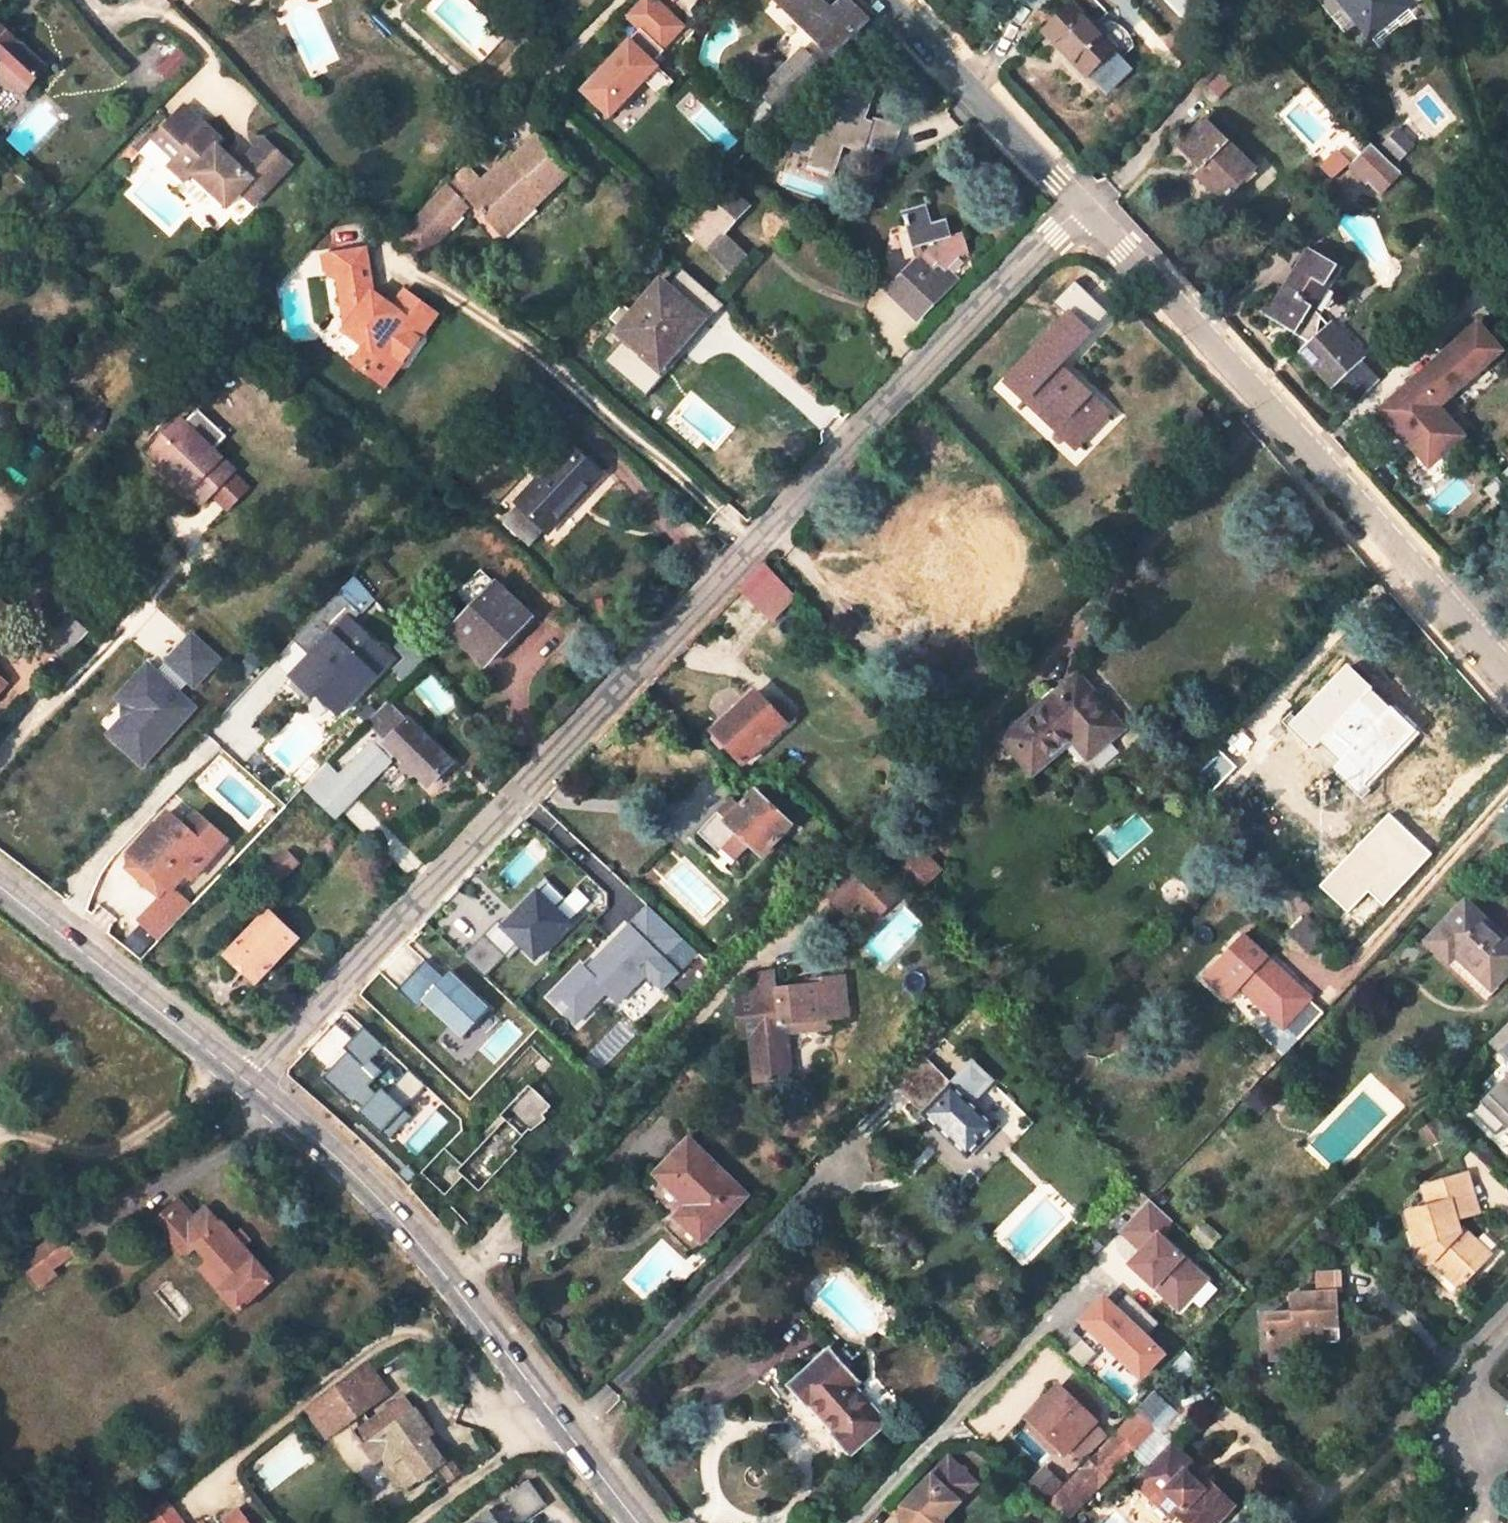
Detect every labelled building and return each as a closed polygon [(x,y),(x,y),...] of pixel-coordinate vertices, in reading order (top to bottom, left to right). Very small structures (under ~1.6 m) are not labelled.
[(654,0),(644,0),(626,19),(641,33),(583,95),(611,121),(645,84),(662,100),(675,85),(655,66),(666,54),(664,53),(685,30),(654,0)] [(833,56),(869,24),(846,0),(845,0),(833,12),(820,0),(783,0),(779,3),(833,56)] [(1115,49),(1086,20),(1101,6),(1095,0),(1079,0),(1044,33),(1087,77),(1115,49)] [(1401,0),(1340,0),(1369,37),(1407,8),(1401,0)] [(1437,32),(1428,12),(1406,22),(1414,42),(1437,32)] [(0,26),(0,65),(2,62),(28,86),(45,68),(0,26)] [(178,51),(157,68),(164,78),(186,61),(178,51)] [(819,70),(800,51),(758,92),(765,100),(777,111),(819,70)] [(21,95),(28,86),(2,62),(0,65),(0,75),(21,95)] [(1240,80),(1228,69),(1209,88),(1221,99),(1240,80)] [(765,100),(746,119),(758,130),(777,111),(765,100)] [(893,160),(902,121),(818,103),(805,164),(836,171),(841,149),(893,160)] [(204,127),(182,108),(164,126),(185,146),(204,127)] [(1179,148),(1214,183),(1209,189),(1223,203),(1244,183),(1238,177),(1250,165),(1207,120),(1179,148)] [(223,146),(204,127),(185,146),(164,126),(150,140),(171,161),(172,161),(164,170),(185,189),(194,181),(228,213),(240,199),(253,210),(292,170),(265,145),(239,172),(218,152),(223,146)] [(1398,127),(1383,141),(1399,159),(1414,145),(1398,127)] [(505,237),(572,174),(537,135),(483,184),(468,167),(424,211),(402,241),(429,261),(450,235),(446,232),(474,204),(505,237)] [(1368,144),(1361,136),(1352,145),(1359,152),(1368,144)] [(1351,164),(1380,194),(1401,173),(1372,143),(1351,164)] [(1339,152),(1320,163),(1329,177),(1348,165),(1339,152)] [(1250,165),(1238,177),(1244,183),(1257,171),(1250,165)] [(747,207),(727,188),(686,228),(707,248),(722,233),(747,207)] [(889,288),(920,318),(957,281),(947,270),(959,257),(968,254),(962,233),(950,236),(946,222),(931,226),(924,207),(903,214),(909,234),(919,232),(925,246),(929,246),(889,288)] [(728,270),(743,254),(722,233),(707,248),(728,270)] [(399,357),(414,337),(409,333),(428,307),(403,289),(390,307),(378,308),(377,296),(367,290),(361,246),(319,252),(321,269),(335,278),(339,298),(350,297),(355,302),(356,311),(343,325),(341,328),(344,330),(361,343),(349,360),(374,379),(394,353),(399,357)] [(1300,350),(1334,388),(1341,382),(1353,395),(1375,374),(1363,361),(1365,359),(1331,323),(1320,333),(1317,332),(1324,320),(1316,311),(1341,270),(1330,263),(1326,260),(1310,249),(1268,318),(1296,334),(1310,342),(1303,348),(1300,350)] [(1330,263),(1341,270),(1345,265),(1329,255),(1326,260),(1330,263)] [(703,318),(661,282),(632,313),(623,305),(611,318),(621,327),(616,332),(654,365),(673,341),(680,346),(703,318)] [(356,311),(355,302),(350,297),(339,298),(343,325),(356,311)] [(1105,318),(1085,298),(1068,316),(1088,336),(1105,318)] [(428,307),(409,333),(414,337),(399,357),(394,353),(374,379),(379,383),(383,386),(403,359),(417,339),(437,313),(428,307)] [(1088,336),(1068,316),(1006,382),(1079,451),(1113,414),(1061,365),(1088,336)] [(1430,466),(1463,437),(1437,408),(1501,352),(1478,325),(1387,405),(1392,412),(1386,417),(1430,466)] [(1310,342),(1296,334),(1293,341),(1303,348),(1310,342)] [(654,365),(660,371),(680,346),(673,341),(654,365)] [(1358,402),(1380,380),(1375,374),(1353,395),(1358,402)] [(1386,417),(1392,412),(1387,405),(1380,411),(1386,417)] [(234,472),(177,423),(147,459),(159,469),(189,495),(203,507),(211,499),(227,513),(248,490),(231,475),(234,472)] [(599,475),(569,447),(515,504),(517,506),(504,521),(531,544),(543,531),(545,533),(599,475)] [(159,469),(154,474),(184,502),(189,495),(159,469)] [(977,539),(931,526),(910,597),(959,612),(975,559),(971,558),(977,539)] [(769,602),(784,587),(763,564),(741,589),(761,609),(769,602)] [(495,584),(481,571),(465,588),(458,579),(451,586),(459,593),(456,596),(471,610),(495,584)] [(354,576),(342,585),(361,608),(372,598),(354,576)] [(532,619),(495,584),(471,610),(450,632),(484,663),(507,639),(511,643),(532,619)] [(769,602),(780,613),(795,598),(784,587),(769,602)] [(86,631),(70,616),(45,642),(61,658),(86,631)] [(314,658),(357,698),(390,663),(348,622),(314,658)] [(194,688),(220,661),(193,636),(167,663),(194,688)] [(357,698),(314,658),(293,679),(337,719),(357,698)] [(142,766),(195,709),(148,665),(122,694),(134,705),(134,717),(113,740),(142,766)] [(1107,709),(1079,675),(1008,735),(1038,771),(1076,740),(1077,740),(1107,709)] [(772,709),(756,691),(713,732),(743,765),(794,718),(780,702),(772,709)] [(134,717),(134,705),(122,694),(117,699),(127,709),(127,714),(108,735),(113,740),(134,717)] [(387,701),(365,724),(373,732),(396,710),(387,701)] [(1077,740),(1090,756),(1123,728),(1107,709),(1077,740)] [(379,739),(341,778),(327,765),(303,790),(334,820),(397,757),(428,789),(452,766),(408,721),(407,722),(396,710),(373,732),(379,739)] [(1329,759),(1355,783),(1351,787),(1368,803),(1378,791),(1388,801),(1392,797),(1400,805),(1416,789),(1384,756),(1344,718),(1317,746),(1302,733),(1300,735),(1295,731),(1280,746),(1286,752),(1280,758),(1307,783),(1329,759)] [(791,826),(756,792),(728,823),(716,813),(697,833),(719,855),(723,850),(736,862),(751,845),(763,857),(791,826)] [(154,825),(129,853),(136,859),(172,890),(176,886),(181,890),(192,878),(193,879),(215,855),(184,827),(168,813),(156,827),(154,825)] [(227,841),(196,814),(184,827),(215,855),(227,841)] [(1418,847),(1387,818),(1355,851),(1373,869),(1360,883),(1372,895),(1418,847)] [(894,841),(870,866),(900,896),(909,904),(933,879),(894,841)] [(297,862),(285,850),(267,869),(279,880),(297,862)] [(841,872),(883,913),(900,896),(870,866),(858,855),(841,872)] [(160,942),(191,909),(172,890),(136,859),(128,868),(161,897),(138,921),(160,942)] [(823,889),(848,915),(862,902),(878,918),(883,913),(841,872),(823,889)] [(570,925),(539,894),(504,929),(535,960),(570,925)] [(645,900),(545,998),(574,1026),(605,995),(616,1005),(646,976),(660,991),(698,953),(645,900)] [(1464,908),(1429,944),(1444,959),(1442,961),(1484,1002),(1507,977),(1504,973),(1507,969),(1507,949),(1500,941),(1503,937),(1495,929),(1490,934),(1464,908)] [(295,940),(267,913),(226,956),(255,983),(295,940)] [(1241,987),(1274,1017),(1263,1029),(1287,1054),(1301,1038),(1326,1012),(1312,1000),(1314,999),(1268,957),(1245,936),(1206,978),(1228,999),(1241,987)] [(425,960),(398,990),(417,1008),(424,1001),(463,1037),(489,1009),(450,972),(444,978),(425,960)] [(734,990),(739,1036),(748,1035),(753,1082),(791,1079),(787,1033),(796,1033),(831,1030),(831,1021),(849,1019),(845,977),(825,980),(826,983),(763,988),(734,990)] [(365,1027),(322,1075),(390,1136),(410,1114),(373,1081),(383,1069),(371,1059),(384,1044),(365,1027)] [(800,1078),(796,1033),(787,1033),(791,1079),(800,1078)] [(966,1072),(953,1086),(923,1116),(967,1157),(996,1127),(971,1103),(984,1089),(966,1072)] [(1472,1111),(1494,1132),(1503,1123),(1507,1129),(1507,1128),(1507,1075),(1472,1111)] [(532,1087),(506,1113),(524,1131),(550,1106),(532,1087)] [(1258,1087),(1245,1101),(1259,1115),(1273,1101),(1258,1087)] [(747,1197),(688,1140),(653,1176),(713,1232),(747,1197)] [(1478,1213),(1466,1174),(1428,1185),(1434,1204),(1405,1212),(1416,1244),(1422,1242),(1425,1249),(1423,1250),(1421,1252),(1420,1256),(1420,1259),(1421,1261),(1422,1262),(1426,1265),(1429,1265),(1435,1263),(1461,1288),(1491,1256),(1464,1231),(1460,1235),(1455,1220),(1478,1213)] [(196,1216),(181,1199),(174,1205),(189,1221),(196,1216)] [(238,1313),(274,1281),(223,1223),(220,1225),(205,1207),(196,1216),(189,1221),(174,1205),(157,1220),(187,1255),(197,1247),(209,1261),(228,1283),(219,1291),(238,1313)] [(445,1230),(453,1239),(461,1234),(454,1224),(445,1230)] [(1218,1238),(1203,1224),(1192,1235),(1207,1249),(1218,1238)] [(73,1253),(59,1234),(22,1262),(39,1287),(57,1274),(53,1269),(73,1253)] [(1199,1265),(1181,1247),(1171,1257),(1189,1274),(1199,1265)] [(209,1261),(200,1270),(219,1291),(228,1283),(209,1261)] [(1337,1293),(1343,1292),(1342,1273),(1316,1274),(1317,1294),(1337,1293)] [(1339,1326),(1337,1293),(1289,1296),(1289,1313),(1266,1315),(1267,1352),(1305,1351),(1306,1358),(1325,1357),(1324,1344),(1324,1327),(1339,1326)] [(1324,1344),(1340,1344),(1339,1326),(1324,1327),(1324,1344)] [(859,1383),(831,1351),(789,1389),(805,1408),(810,1404),(836,1433),(832,1436),(850,1457),(885,1425),(853,1388),(859,1383)] [(1267,1352),(1268,1360),(1306,1358),(1305,1351),(1267,1352)] [(404,1398),(371,1422),(364,1411),(387,1394),(368,1367),(326,1398),(345,1424),(347,1422),(355,1433),(377,1465),(384,1460),(389,1467),(405,1456),(422,1479),(444,1464),(426,1439),(431,1435),(404,1398)] [(1083,1413),(1060,1391),(1033,1418),(1054,1439),(1056,1437),(1082,1463),(1108,1437),(1092,1421),(1099,1414),(1090,1406),(1083,1413)] [(306,1412),(324,1439),(345,1424),(326,1398),(306,1412)] [(1175,1451),(1142,1487),(1159,1503),(1161,1500),(1167,1494),(1167,1493),(1185,1509),(1178,1516),(1185,1522),(1213,1522),(1233,1503),(1209,1481),(1206,1484),(1191,1470),(1194,1467),(1175,1451)] [(1096,1486),(1114,1467),(1099,1452),(1056,1498),(1067,1508),(1092,1482),(1096,1486)] [(389,1467),(406,1491),(422,1479),(405,1456),(389,1467)] [(953,1460),(905,1509),(905,1522),(945,1522),(980,1487),(953,1460)] [(1050,1497),(1063,1480),(1042,1465),(1029,1482),(1050,1497)] [(507,1491),(517,1519),(543,1509),(532,1481),(507,1491)] [(1161,1500),(1178,1516),(1185,1509),(1167,1493),(1167,1494),(1161,1500)] [(488,1506),(463,1522),(499,1522),(488,1506)] [(169,1507),(148,1522),(149,1522),(181,1522),(169,1507)] [(239,1515),(228,1522),(246,1522),(239,1515)]
